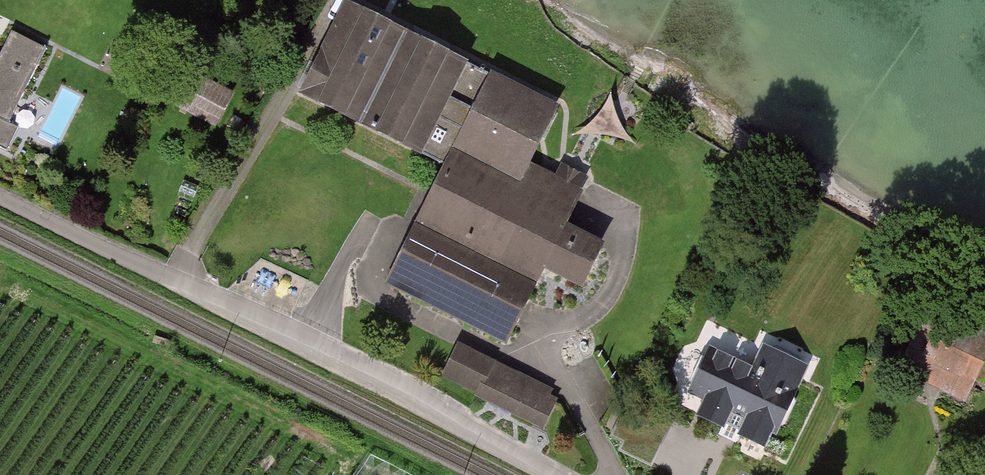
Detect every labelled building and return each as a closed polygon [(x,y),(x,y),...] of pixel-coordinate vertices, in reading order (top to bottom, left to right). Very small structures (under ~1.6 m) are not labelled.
[(459,57),(343,0),(297,94),(413,151),(459,57)] [(5,154),(16,131),(4,125),(42,46),(7,30),(0,45),(0,152),(5,154)] [(549,102),(482,69),(443,147),(510,180),(527,147),(549,102)] [(188,106),(220,123),(239,87),(206,70),(188,106)] [(510,180),(443,147),(406,219),(527,279),(532,282),(538,270),(577,289),(598,246),(554,224),(579,174),(527,147),(510,180)] [(406,219),(405,220),(377,278),(498,338),(527,279),(406,219)] [(940,305),(909,373),(933,383),(967,400),(984,361),(984,326),(940,305)] [(751,350),(725,336),(686,407),(732,432),(768,451),(819,357),(763,327),(751,350)] [(497,358),(458,339),(440,376),(475,392),(474,394),(543,426),(557,397),(549,393),(553,386),(496,359),(497,358)]
